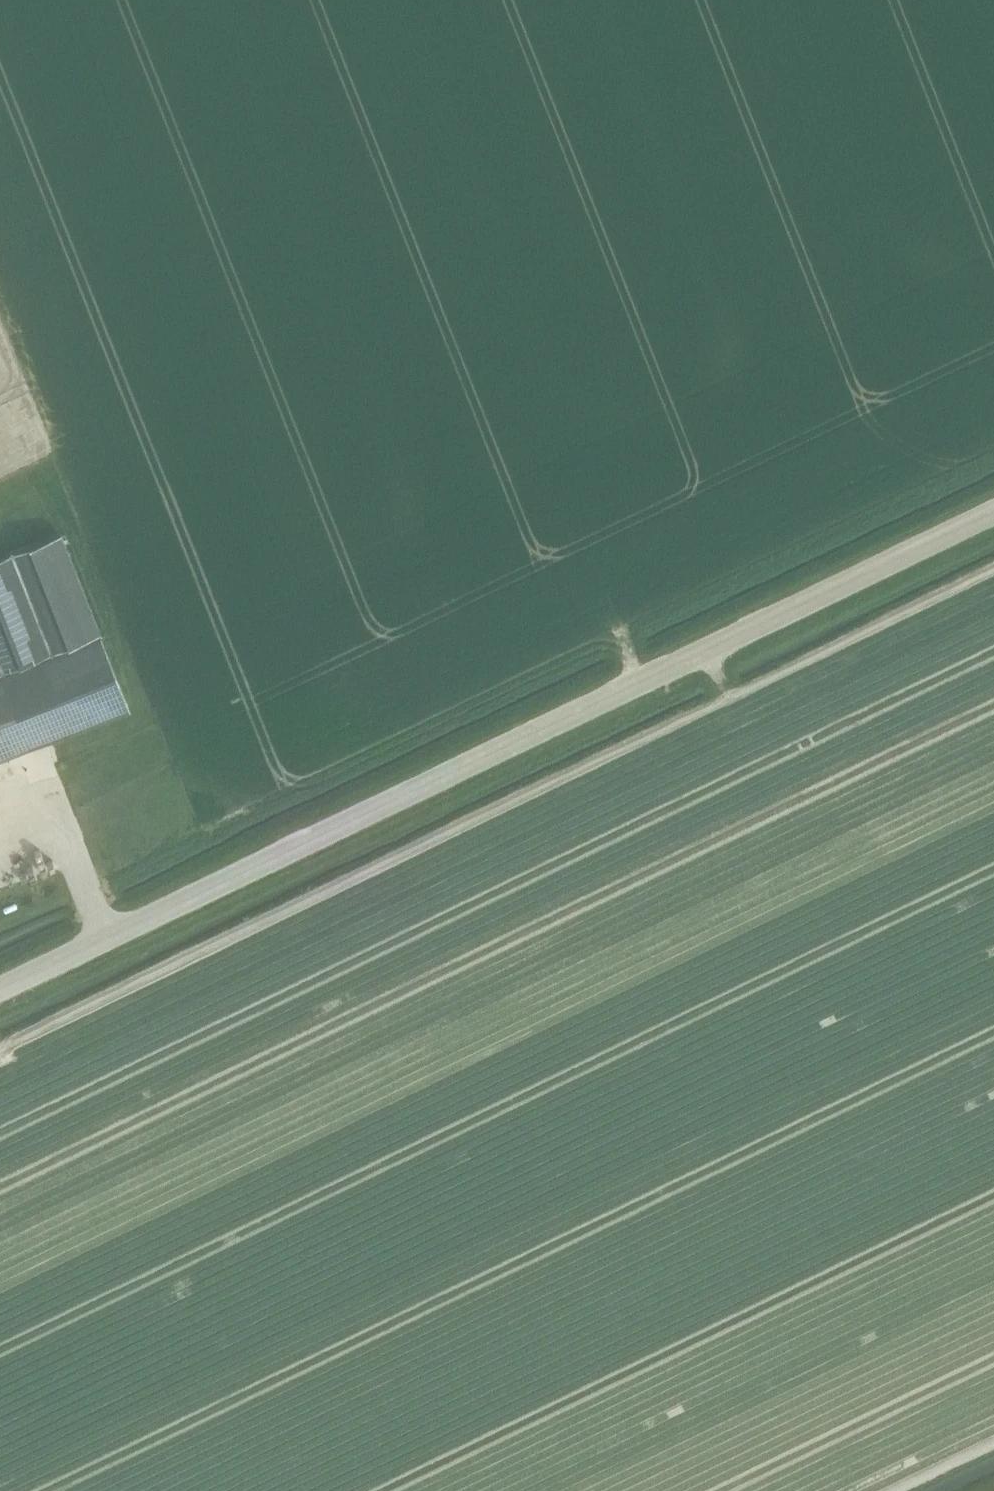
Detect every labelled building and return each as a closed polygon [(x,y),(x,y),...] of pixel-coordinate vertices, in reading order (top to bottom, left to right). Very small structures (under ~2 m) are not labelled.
[(28,746),(46,739),(128,707),(60,534),(59,532),(0,555),(0,757),(28,746)]
